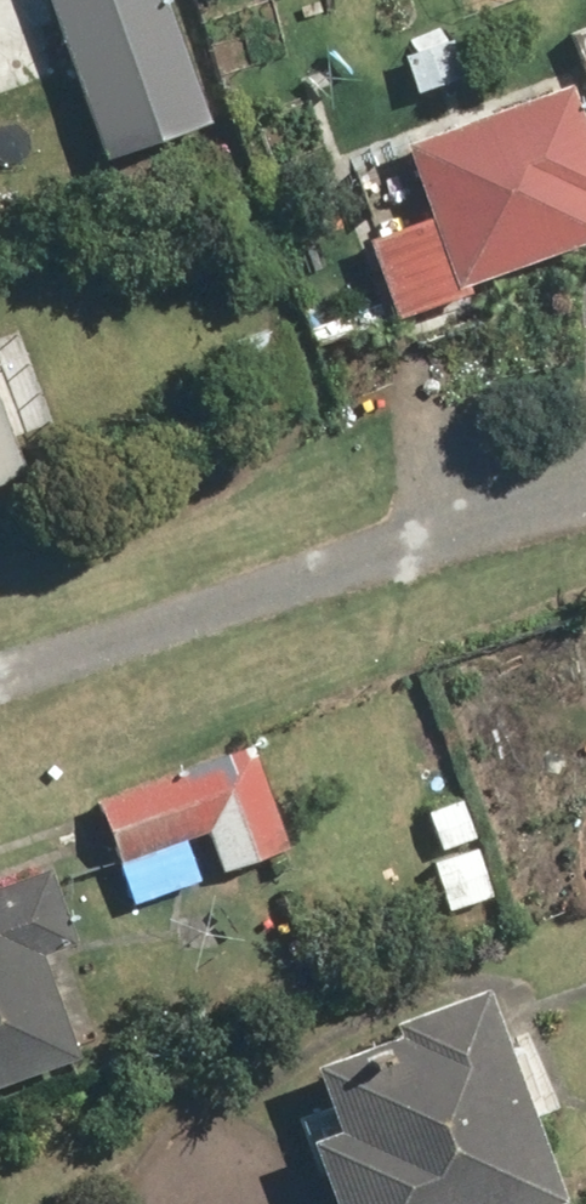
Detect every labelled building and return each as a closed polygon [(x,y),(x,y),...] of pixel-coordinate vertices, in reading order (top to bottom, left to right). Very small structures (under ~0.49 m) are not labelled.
[(91,161),(198,126),(156,0),(37,0),(91,161)] [(395,60),(408,98),(458,80),(444,42),(395,60)] [(384,322),(457,296),(455,289),(585,242),(585,152),(580,154),(554,90),(394,149),(417,221),(357,245),(384,322)] [(0,438),(0,483),(14,478),(0,438)] [(245,750),(89,804),(111,866),(200,835),(214,875),(281,851),(245,750)] [(454,803),(420,816),(434,851),(468,838),(454,803)] [(471,853),(428,867),(442,912),(486,898),(471,853)] [(0,891),(0,1087),(66,1064),(30,959),(69,946),(44,875),(0,891)] [(312,1203),(543,1203),(466,994),(374,1028),(380,1042),(294,1073),(317,1136),(291,1146),(312,1203)]
